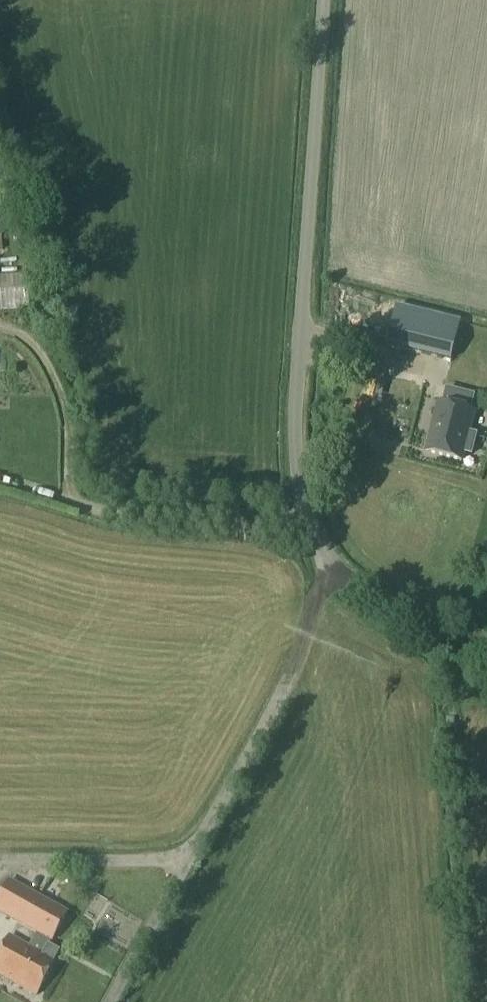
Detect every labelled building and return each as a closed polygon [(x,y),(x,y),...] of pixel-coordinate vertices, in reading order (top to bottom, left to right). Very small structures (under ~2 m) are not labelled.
[(29,310),(26,267),(0,269),(0,312),(29,310)] [(450,364),(460,323),(396,308),(386,348),(450,364)] [(470,456),(475,436),(468,434),(473,414),(469,413),(472,397),(446,390),(442,406),(438,405),(426,454),(460,463),(463,454),(470,456)] [(36,934),(51,942),(66,914),(7,882),(0,895),(0,915),(36,934)] [(51,942),(36,934),(28,949),(8,938),(0,953),(0,978),(36,997),(54,963),(53,962),(58,953),(48,947),(50,943),(51,942)]
